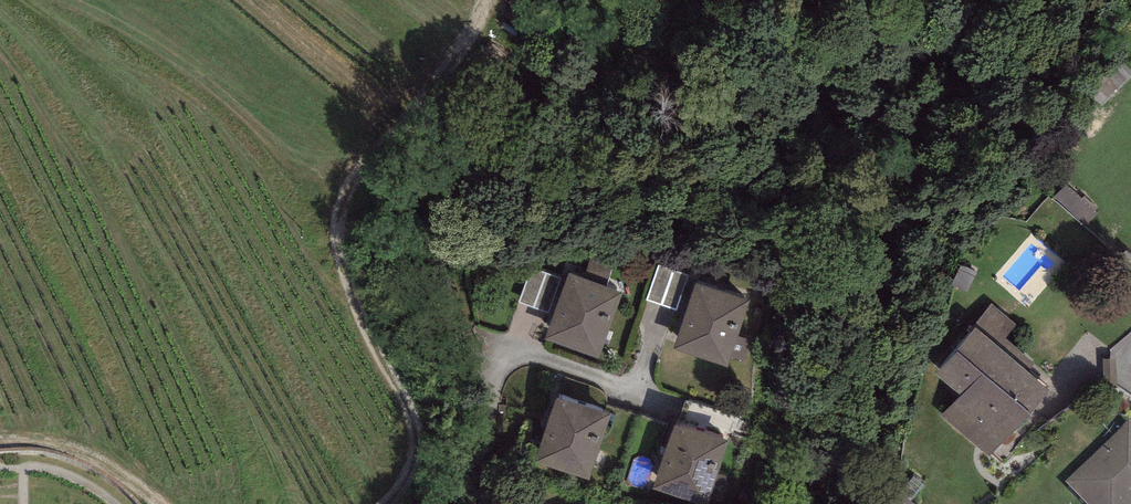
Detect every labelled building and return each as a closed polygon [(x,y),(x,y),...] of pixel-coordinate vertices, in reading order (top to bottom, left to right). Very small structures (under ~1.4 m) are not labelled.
[(1115,52),(1082,85),(1102,106),(1130,77),(1130,68),(1115,52)] [(1099,209),(1068,181),(1055,196),(1085,223),(1099,209)] [(591,259),(584,278),(606,286),(613,267),(591,259)] [(688,274),(658,264),(646,299),(676,309),(688,274)] [(976,274),(960,266),(951,283),(968,291),(976,274)] [(559,278),(530,268),(518,302),(548,312),(559,278)] [(598,359),(623,292),(606,286),(584,278),(570,272),(545,339),(598,359)] [(696,281),(674,349),(727,367),(731,356),(743,360),(750,340),(739,336),(751,299),(696,281)] [(975,328),(1027,371),(1034,363),(1005,339),(1017,325),(991,304),(973,326),(975,328)] [(989,457),(1048,390),(1027,371),(975,328),(936,373),(961,394),(942,416),(989,457)] [(589,480),(611,415),(556,397),(535,463),(589,480)] [(736,416),(686,400),(677,426),(728,442),(736,416)] [(1129,420),(1065,481),(1088,503),(1130,503),(1130,423),(1129,420)] [(674,425),(653,490),(696,503),(707,503),(728,442),(677,426),(674,425)] [(901,487),(889,499),(895,503),(918,503),(901,487)]
